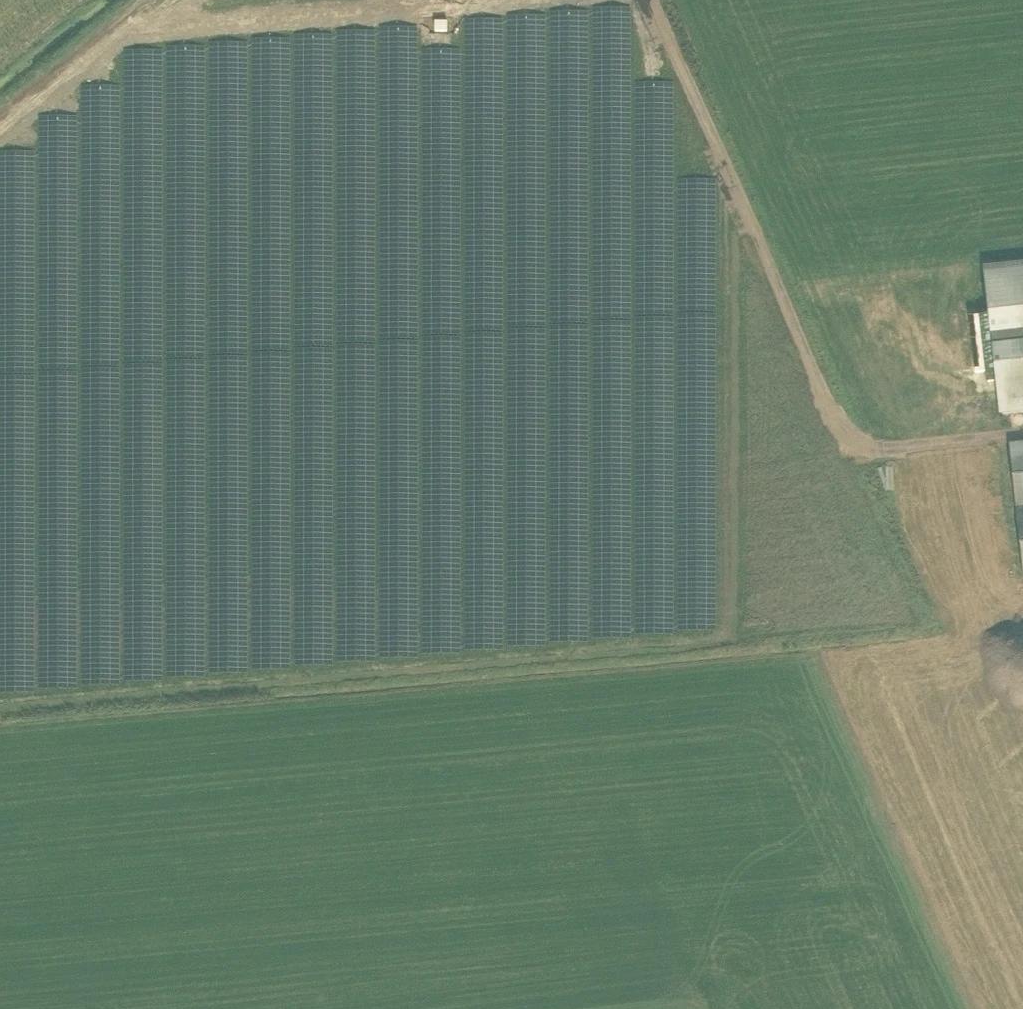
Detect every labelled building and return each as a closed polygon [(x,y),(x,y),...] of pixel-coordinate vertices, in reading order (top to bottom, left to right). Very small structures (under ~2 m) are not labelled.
[(977,262),(981,320),(989,408),(1022,405),(1022,258),(977,262)] [(1006,441),(1013,510),(1015,510),(1017,527),(1021,527),(1022,541),(1016,542),(1019,575),(1022,575),(1022,439),(1006,441)]
